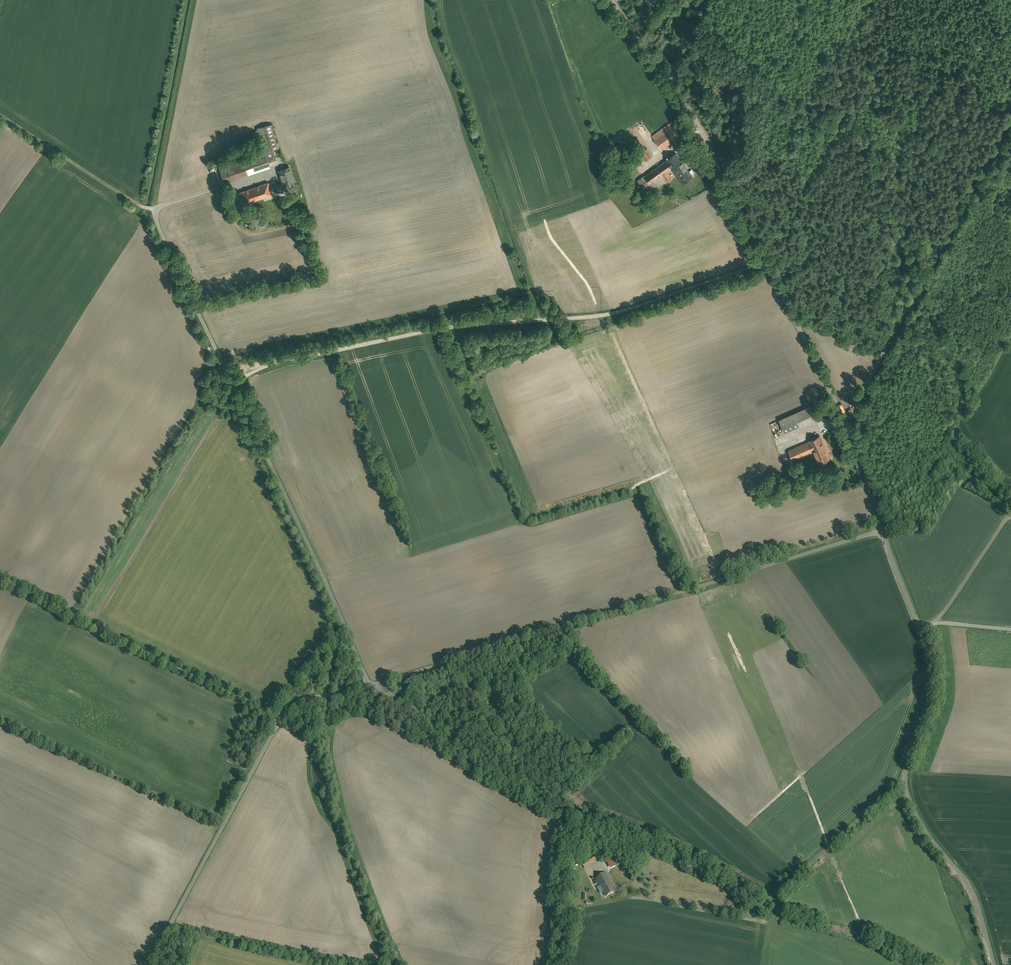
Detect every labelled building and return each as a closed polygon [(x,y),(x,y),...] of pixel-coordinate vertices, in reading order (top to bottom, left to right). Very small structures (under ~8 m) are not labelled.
[(639,122),(644,131),(648,129),(642,120),(639,122)] [(670,121),(651,136),(661,150),(681,135),(676,129),(670,121)] [(278,150),(270,124),(257,128),(259,136),(264,152),(265,154),(278,150)] [(218,167),(223,183),(269,168),(265,154),(264,152),(222,165),(218,167)] [(673,180),(668,173),(672,170),(682,183),(692,175),(676,153),(645,175),(652,185),(663,177),(667,183),(673,180)] [(287,167),(276,171),(280,183),(274,185),(277,193),(293,188),(295,185),(290,168),(287,167)] [(273,196),(268,182),(240,192),(244,205),(273,196)] [(125,204),(122,208),(128,212),(131,208),(125,204)] [(262,215),(252,218),(256,230),(266,226),(262,215)] [(804,408),(778,420),(785,435),(818,420),(817,417),(812,408),(811,405),(804,408)] [(830,460),(820,435),(807,441),(807,442),(787,450),(792,460),(812,452),(818,466),(830,460)] [(594,855),(582,865),(585,869),(597,860),(594,855)] [(613,860),(607,863),(610,868),(615,865),(614,862),(613,860)] [(606,874),(597,878),(606,897),(615,892),(606,874)]
